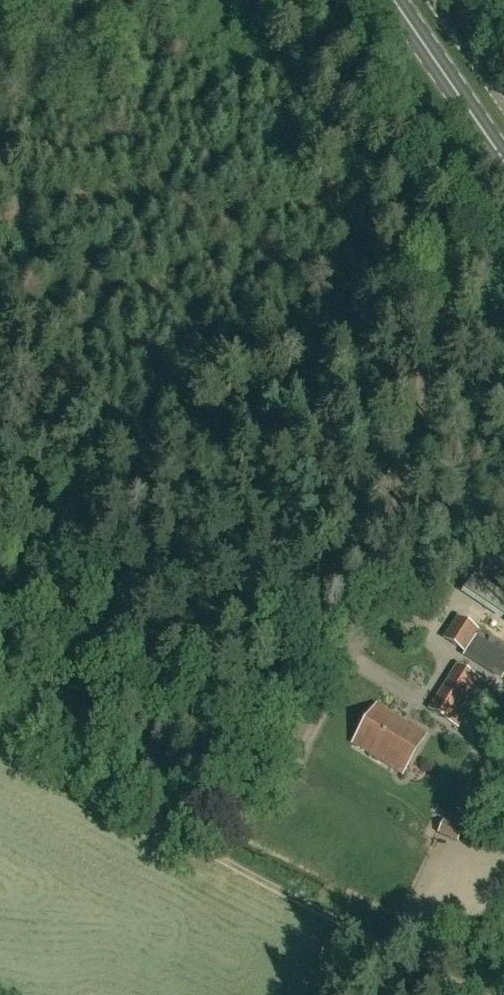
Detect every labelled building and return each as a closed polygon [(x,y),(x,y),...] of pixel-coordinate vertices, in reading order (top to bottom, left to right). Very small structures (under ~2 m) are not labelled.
[(501,681),(503,676),(503,652),(477,634),(479,631),(459,619),(446,641),(465,653),(463,657),(501,681)] [(456,665),(428,710),(459,729),(487,684),(456,665)] [(400,775),(424,737),(375,706),(351,745),(400,775)] [(455,844),(462,830),(442,821),(436,835),(455,844)]
